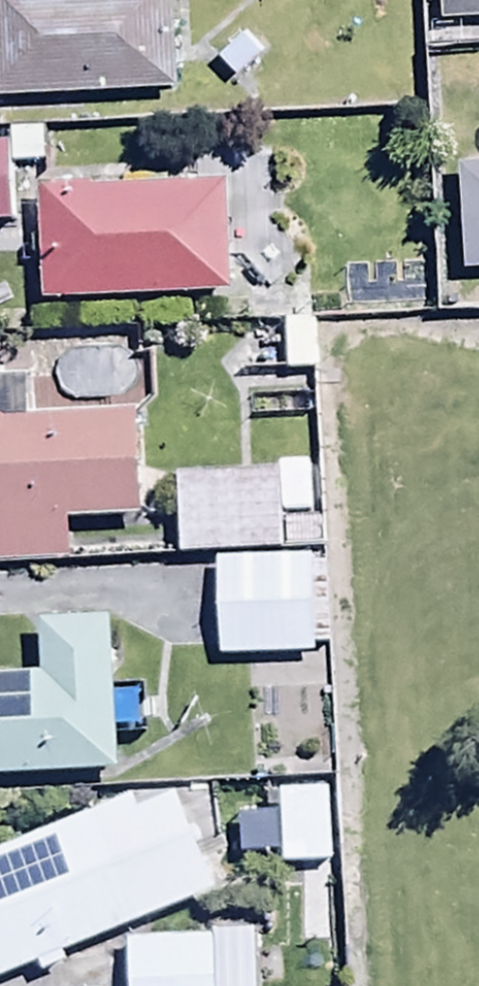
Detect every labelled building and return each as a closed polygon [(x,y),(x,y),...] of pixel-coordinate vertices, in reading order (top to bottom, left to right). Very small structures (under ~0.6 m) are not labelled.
[(172,97),(169,0),(0,0),(0,102),(172,97)] [(442,22),(478,21),(478,0),(442,0),(442,22)] [(11,229),(8,173),(48,171),(46,129),(9,131),(10,145),(0,145),(0,230),(11,229)] [(478,272),(478,169),(459,170),(465,272),(478,272)] [(224,189),(40,195),(44,307),(228,300),(224,189)] [(6,427),(0,424),(0,567),(68,566),(67,524),(139,524),(138,425),(6,427)] [(176,482),(180,562),(317,556),(313,468),(275,470),(275,478),(176,482)] [(316,565),(213,569),(217,665),(317,661),(317,651),(329,650),(326,571),(316,572),(316,565)] [(118,778),(116,738),(139,737),(137,703),(115,704),(112,625),(39,628),(42,683),(0,685),(0,784),(118,778)] [(330,789),(281,791),(283,870),(332,869),(330,789)] [(0,857),(0,985),(37,971),(40,979),(67,969),(63,959),(140,928),(95,818),(0,857)] [(130,985),(258,985),(257,934),(211,935),(211,945),(129,947),(130,985)]
